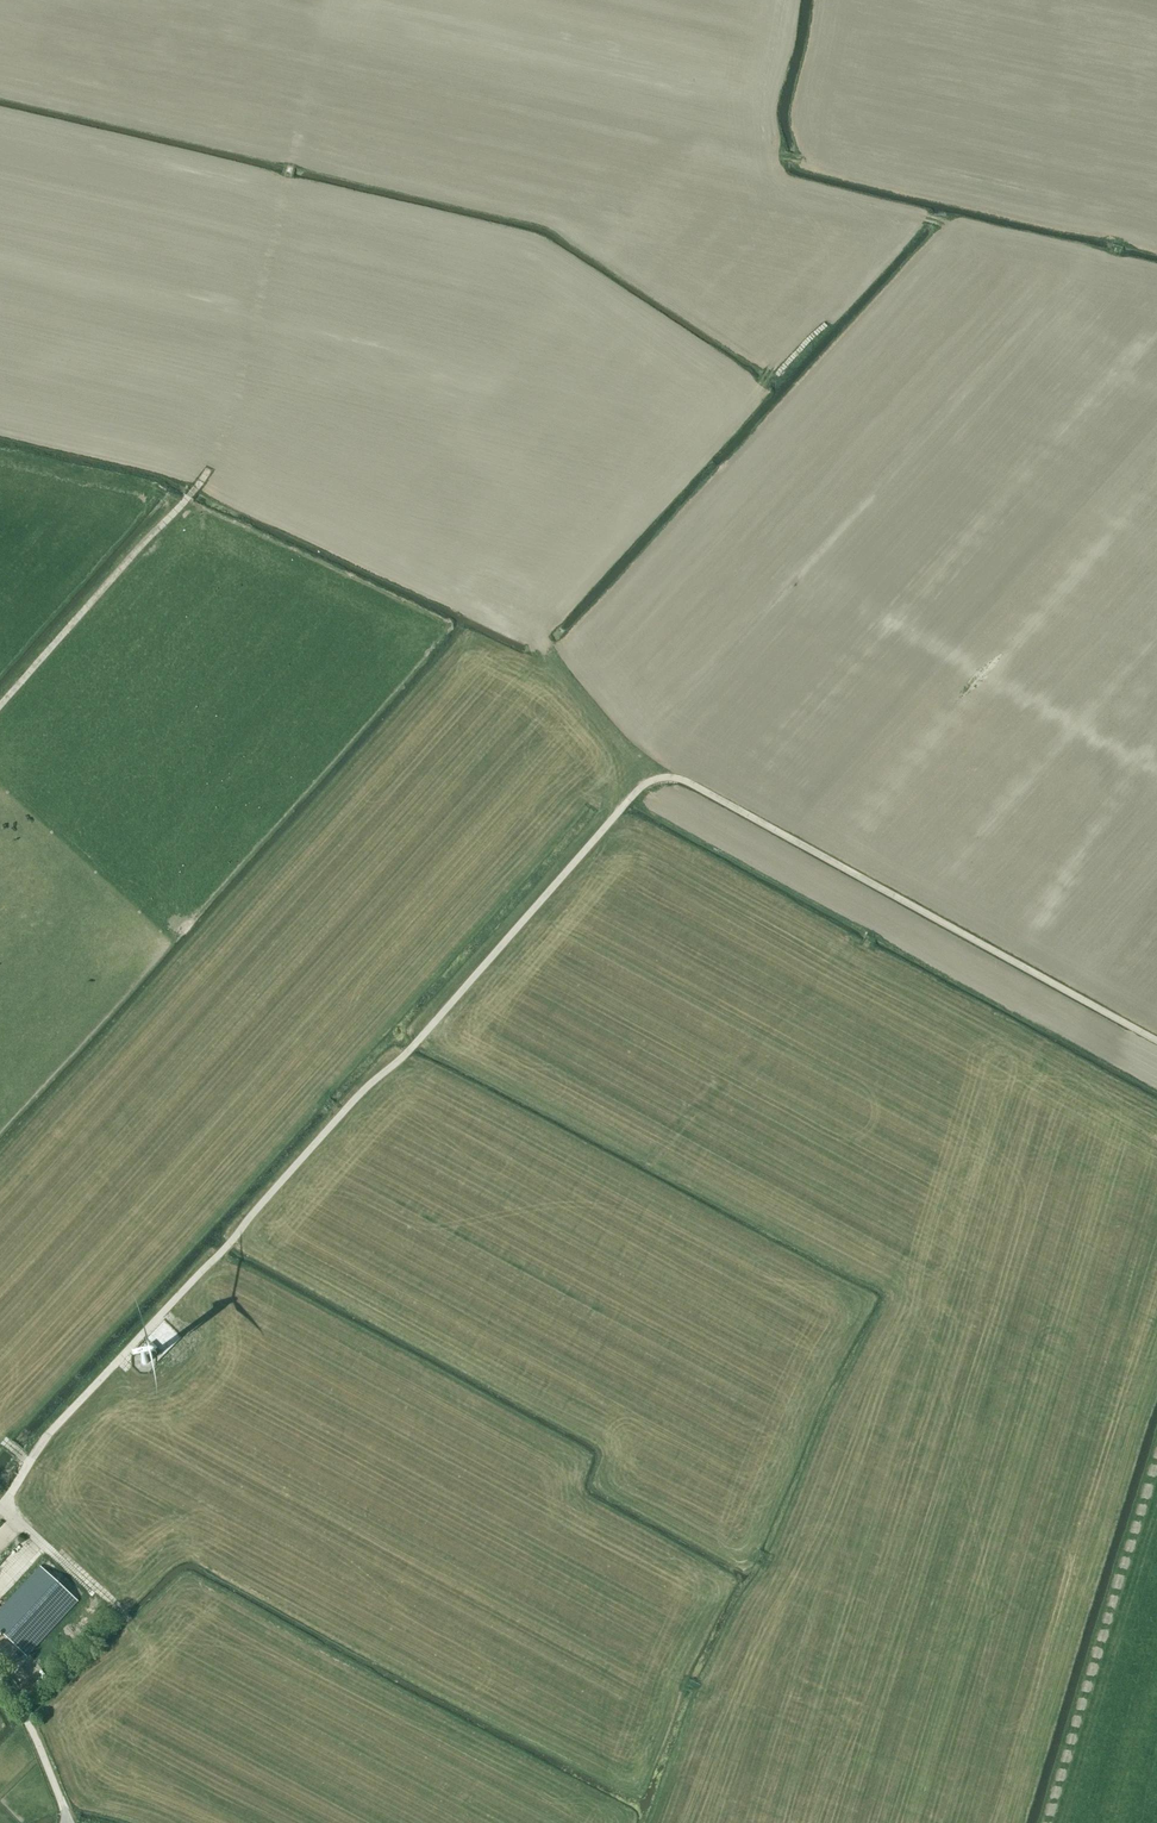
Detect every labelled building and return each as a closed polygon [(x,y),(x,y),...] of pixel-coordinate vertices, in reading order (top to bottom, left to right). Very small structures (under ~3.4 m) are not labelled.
[(27,1656),(114,1561),(71,1521),(6,1592),(5,1591),(0,1596),(0,1631),(27,1656)] [(20,1663),(13,1668),(31,1691),(38,1686),(20,1663)]
